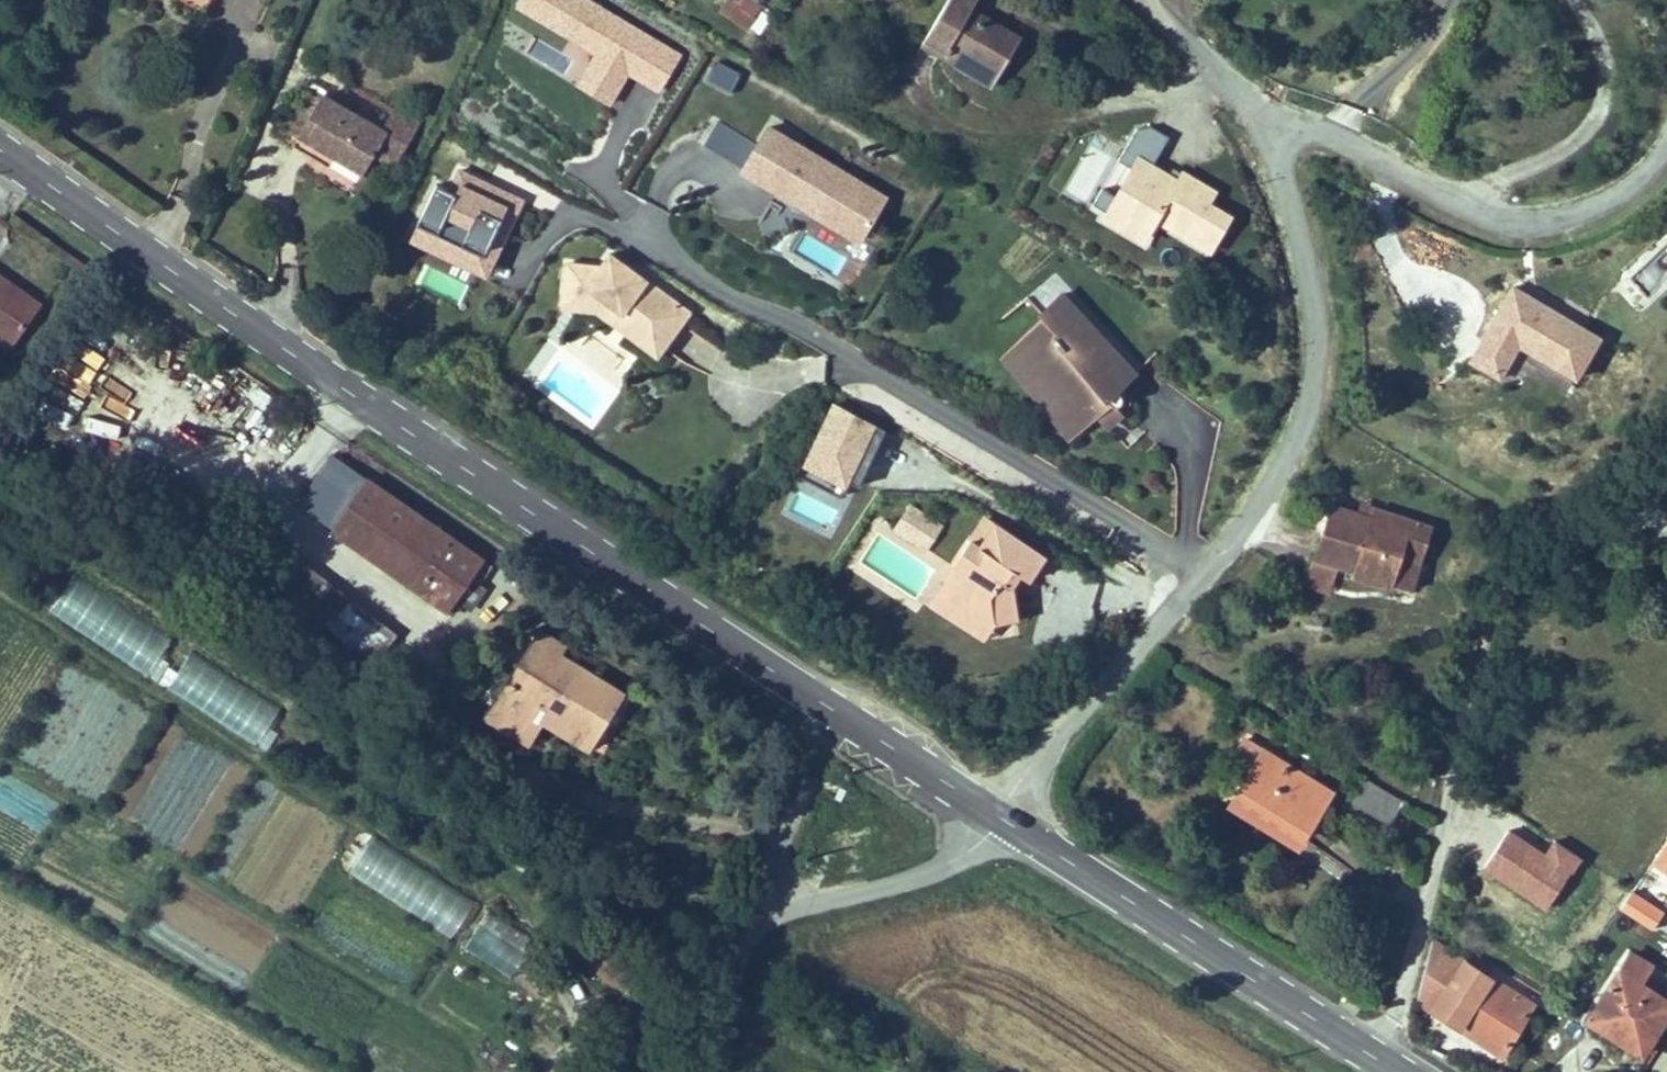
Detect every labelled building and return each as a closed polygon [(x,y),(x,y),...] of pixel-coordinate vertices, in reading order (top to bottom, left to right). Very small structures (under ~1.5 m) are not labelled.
[(204,11),(208,0),(179,0),(204,11)] [(590,0),(514,0),(510,8),(593,56),(575,87),(611,107),(629,77),(659,94),(683,54),(590,0)] [(746,30),(762,7),(752,0),(727,0),(719,12),(746,30)] [(971,10),(977,0),(947,0),(919,49),(991,90),(1020,38),(971,10)] [(709,81),(731,93),(742,75),(720,62),(709,81)] [(302,97),(317,106),(323,96),(327,88),(312,80),(302,97)] [(279,130),(298,141),(317,106),(302,97),(299,95),(279,130)] [(383,130),(323,96),(317,106),(298,141),(362,176),(373,156),(395,168),(422,120),(396,106),(383,130)] [(716,122),(704,147),(740,164),(752,139),(716,122)] [(859,247),(888,198),(768,126),(739,175),(859,247)] [(1153,166),(1169,137),(1152,127),(1138,129),(1118,162),(1130,169),(1137,157),(1153,166)] [(1156,228),(1209,259),(1233,218),(1211,206),(1219,192),(1183,172),(1178,180),(1153,166),(1137,157),(1130,169),(1113,198),(1104,213),(1103,215),(1148,241),(1156,228)] [(487,281),(525,200),(457,168),(445,194),(434,189),(408,244),(487,281)] [(1092,206),(1104,213),(1113,198),(1101,191),(1092,206)] [(564,267),(561,303),(597,307),(616,321),(620,316),(648,336),(671,304),(642,283),(639,287),(629,280),(632,276),(606,257),(597,271),(564,267)] [(461,304),(470,283),(422,263),(413,284),(461,304)] [(1041,305),(1067,286),(1057,273),(1031,292),(1041,305)] [(0,276),(0,338),(12,347),(41,304),(0,276)] [(642,283),(632,276),(629,280),(639,287),(642,283)] [(1603,340),(1512,286),(1466,364),(1499,383),(1518,351),(1576,385),(1603,340)] [(1136,376),(1062,293),(1037,315),(1042,322),(1054,335),(1024,363),(1080,425),(1104,404),(1106,406),(1109,407),(1112,406),(1114,405),(1115,403),(1116,401),(1116,398),(1114,396),(1136,376)] [(561,303),(560,311),(594,315),(655,359),(687,315),(671,304),(648,336),(620,316),(616,321),(597,307),(561,303)] [(1054,335),(1042,322),(1000,360),(1068,436),(1080,425),(1024,363),(1054,335)] [(62,372),(91,387),(106,358),(77,343),(62,372)] [(875,428),(876,427),(831,405),(799,470),(804,473),(800,479),(838,498),(841,491),(843,492),(847,485),(858,490),(886,434),(875,428)] [(332,530),(366,480),(331,456),(297,505),(332,530)] [(484,561),(367,479),(366,480),(332,530),(328,534),(445,616),(484,561)] [(925,553),(943,526),(910,504),(892,532),(925,553)] [(1330,504),(1312,561),(1336,569),(1354,574),(1352,581),(1411,599),(1433,526),(1360,504),(1358,513),(1330,504)] [(996,528),(987,522),(972,544),(981,550),(996,528)] [(1044,560),(996,528),(981,550),(972,544),(955,571),(968,580),(945,616),(970,632),(1019,622),(1013,588),(1007,584),(1014,573),(1020,577),(1029,583),(1044,560)] [(301,561),(278,589),(371,663),(394,636),(301,561)] [(1336,569),(1312,561),(1304,589),(1328,597),(1336,569)] [(968,580),(955,571),(931,607),(945,616),(968,580)] [(1020,577),(1014,573),(1007,584),(1013,588),(1020,577)] [(554,661),(557,656),(563,646),(538,632),(529,646),(554,661)] [(529,646),(483,723),(516,743),(541,701),(600,736),(624,696),(557,656),(554,661),(529,646)] [(600,736),(541,701),(516,743),(529,750),(542,728),(588,756),(600,736)] [(1335,793),(1245,738),(1227,769),(1245,780),(1226,811),(1298,854),(1335,793)] [(1405,802),(1365,780),(1349,810),(1388,832),(1405,802)] [(370,839),(348,873),(449,940),(472,906),(370,839)] [(511,976),(533,941),(487,912),(465,948),(511,976)] [(1464,959),(1436,941),(1416,1006),(1502,1060),(1537,1005),(1498,980),(1496,982),(1462,961),(1464,959)] [(1641,993),(1613,1038),(1666,1071),(1666,1010),(1641,993)]
